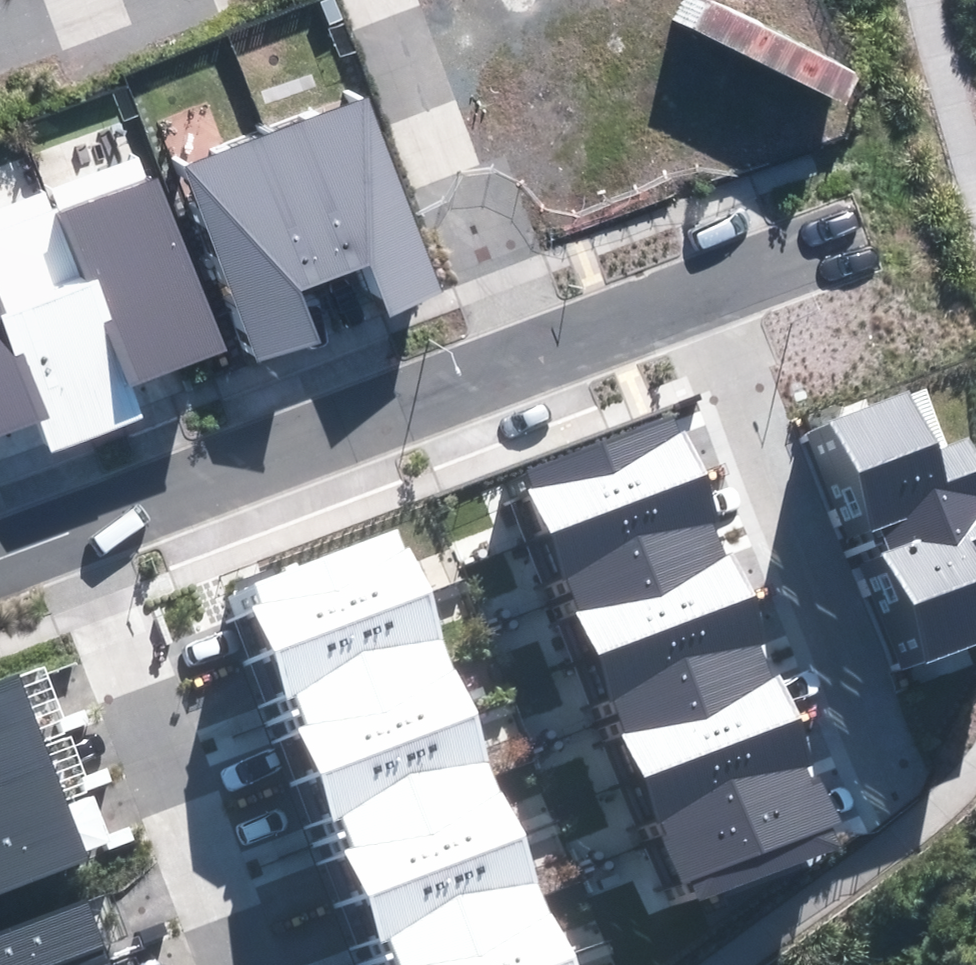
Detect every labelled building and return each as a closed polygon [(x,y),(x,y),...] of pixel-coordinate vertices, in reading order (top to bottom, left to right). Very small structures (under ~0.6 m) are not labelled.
[(856,72),(711,1),(696,32),(841,103),(856,72)] [(259,366),(321,343),(302,293),(371,267),(389,316),(443,295),(369,98),(184,166),(259,366)] [(40,419),(53,453),(145,417),(132,386),(222,351),(144,152),(0,208),(0,434),(40,419)] [(881,405),(800,436),(847,561),(975,513),(947,438),(900,455),(881,405)] [(680,425),(523,481),(544,541),(702,484),(680,425)] [(702,484),(544,541),(566,600),(723,544),(702,484)] [(847,561),(895,686),(975,655),(975,636),(965,608),(975,604),(975,514),(975,513),(847,561)] [(723,544),(566,600),(587,660),(745,603),(723,544)] [(389,548),(227,606),(250,669),(412,610),(389,548)] [(745,603),(587,660),(608,719),(766,663),(745,603)] [(412,610),(250,669),(272,731),(434,673),(412,610)] [(766,663),(608,719),(630,779),(787,722),(766,663)] [(434,673),(272,731),(295,794),(457,736),(434,673)] [(13,741),(0,707),(0,746),(13,741)] [(787,722),(630,779),(651,838),(809,782),(787,722)] [(457,736),(295,794),(318,857),(480,799),(457,736)] [(0,746),(0,815),(36,802),(13,741),(0,746)] [(809,782),(651,838),(673,898),(831,841),(809,782)] [(480,799),(318,857),(341,920),(503,861),(480,799)] [(0,815),(0,885),(59,862),(36,802),(0,815)] [(341,920),(357,964),(412,964),(525,924),(503,861),(341,920)] [(0,924),(0,964),(71,964),(93,956),(71,897),(0,924)] [(412,964),(540,964),(525,924),(412,964)] [(71,964),(97,964),(93,956),(71,964)]
